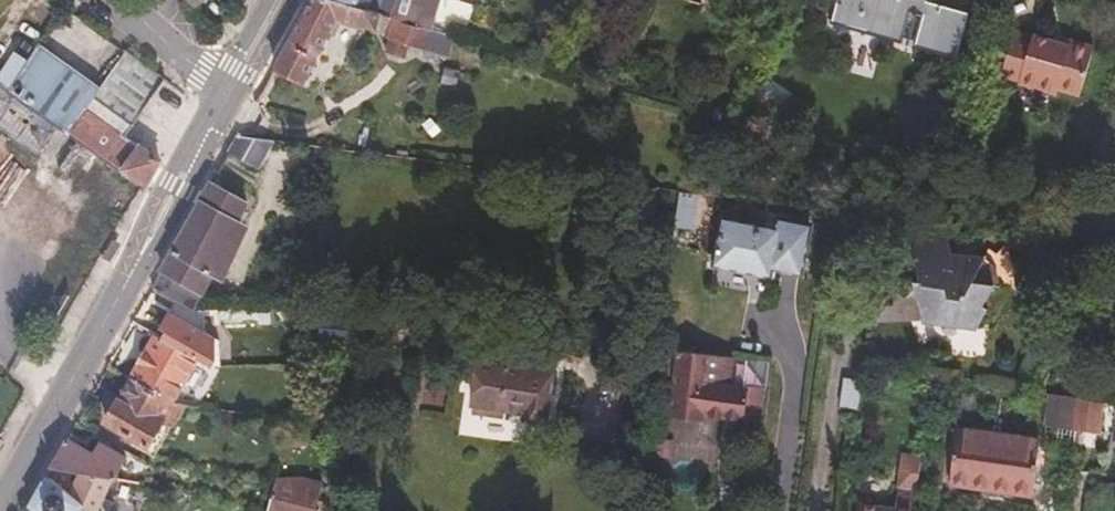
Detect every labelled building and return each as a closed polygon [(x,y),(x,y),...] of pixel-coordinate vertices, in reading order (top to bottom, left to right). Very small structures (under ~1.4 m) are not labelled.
[(193,13),(204,0),(179,0),(193,13)] [(315,3),(364,17),(371,0),(316,0),(315,3)] [(383,23),(390,25),(394,13),(397,6),(376,0),(371,0),(364,17),(383,23)] [(390,25),(395,26),(431,37),(432,37),(445,0),(399,0),(397,6),(394,13),(390,25)] [(759,0),(721,0),(756,9),(759,0)] [(965,19),(921,7),(922,0),(908,0),(907,4),(893,0),(835,0),(824,32),(897,51),(899,45),(911,48),(910,54),(953,65),(965,19)] [(315,3),(275,74),(304,90),(341,25),(378,37),(383,23),(364,17),(315,3)] [(383,23),(378,37),(391,41),(395,26),(390,25),(383,23)] [(409,51),(424,56),(431,37),(395,26),(391,41),(389,45),(397,48),(393,60),(405,64),(409,51)] [(139,191),(145,195),(160,168),(126,144),(164,86),(102,41),(76,77),(39,51),(26,68),(7,96),(139,191)] [(1060,51),(1047,48),(1027,43),(1026,45),(1007,41),(994,85),(1012,90),(1011,93),(1049,103),(1050,98),(1072,103),(1086,53),(1062,47),(1060,51)] [(1048,43),(1047,48),(1060,51),(1062,47),(1048,43)] [(0,78),(0,91),(7,96),(26,68),(14,60),(0,78)] [(139,191),(7,96),(0,91),(0,137),(118,222),(139,191)] [(236,144),(228,158),(254,172),(267,148),(236,144)] [(647,231),(651,194),(620,190),(615,244),(629,245),(647,231)] [(209,192),(153,294),(188,313),(208,277),(232,233),(245,210),(209,192)] [(691,230),(694,194),(673,193),(671,228),(691,230)] [(795,278),(805,233),(760,224),(758,232),(717,225),(704,288),(760,300),(766,273),(795,278)] [(232,233),(208,277),(218,281),(242,238),(232,233)] [(907,286),(915,322),(949,324),(949,331),(969,333),(978,314),(972,312),(982,287),(965,285),(979,259),(947,255),(945,242),(916,239),(908,247),(916,286),(907,286)] [(249,314),(212,313),(212,330),(249,331),(249,314)] [(266,332),(266,315),(249,314),(249,331),(266,332)] [(283,332),(284,315),(276,315),(275,332),(283,332)] [(129,385),(173,409),(181,396),(191,401),(204,378),(194,371),(209,344),(197,336),(200,331),(194,328),(197,323),(190,320),(184,329),(168,320),(158,336),(164,339),(162,345),(153,341),(129,385)] [(949,324),(915,322),(916,328),(949,331),(949,324)] [(323,340),(346,342),(348,326),(348,325),(325,323),(323,340)] [(509,350),(511,338),(480,335),(479,347),(509,350)] [(724,363),(672,357),(665,419),(695,423),(697,411),(717,414),(716,420),(756,424),(759,391),(722,387),(724,363)] [(541,423),(547,378),(473,369),(467,422),(499,425),(500,418),(521,421),(521,427),(526,434),(533,435),(536,431),(538,423),(541,423)] [(175,427),(183,411),(173,409),(129,385),(105,431),(148,454),(153,447),(166,422),(175,427)] [(851,415),(854,387),(835,385),(832,413),(851,415)] [(1072,404),(1069,435),(1092,437),(1095,407),(1072,404)] [(1095,407),(1092,437),(1111,440),(1114,410),(1095,407)] [(1049,433),(1069,435),(1071,412),(1051,410),(1049,433)] [(162,451),(175,427),(166,422),(153,447),(162,451)] [(1024,502),(1032,447),(952,437),(946,493),(1024,502)] [(78,480),(112,486),(122,463),(100,451),(94,462),(67,447),(52,475),(78,480)] [(892,494),(912,496),(916,463),(895,461),(892,494)] [(31,510),(113,510),(112,509),(102,507),(112,486),(78,480),(67,500),(47,484),(31,510)] [(323,488),(303,485),(274,487),(273,492),(269,510),(319,510),(323,488)] [(912,497),(912,496),(892,494),(889,510),(910,510),(912,497)]
